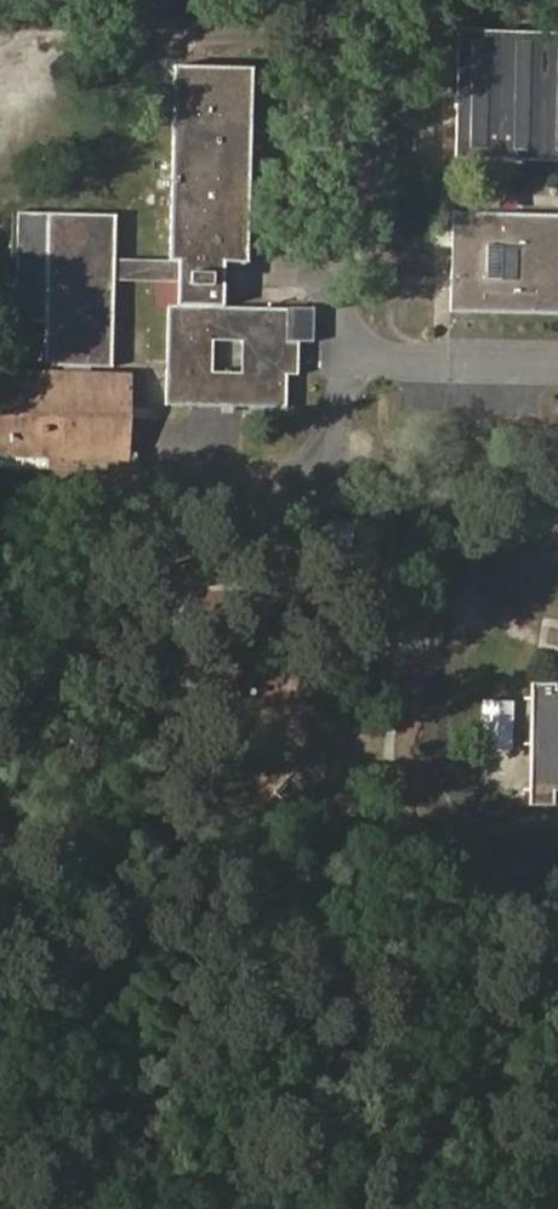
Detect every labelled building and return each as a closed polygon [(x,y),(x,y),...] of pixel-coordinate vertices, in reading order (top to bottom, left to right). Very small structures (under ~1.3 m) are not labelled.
[(459,28),(455,154),(557,158),(557,30),(459,28)] [(228,308),(230,264),(253,264),(259,70),(180,67),(174,262),(119,261),(121,217),(53,214),(53,226),(21,225),(19,312),(50,312),(48,366),(69,367),(69,375),(93,377),(93,367),(118,368),(121,281),(185,284),(184,307),(174,306),(171,406),(291,410),(292,376),(303,377),(304,344),(293,343),(294,310),(228,308)] [(454,209),(451,307),(557,309),(557,212),(454,209)] [(69,375),(0,373),(0,452),(50,453),(49,468),(86,468),(86,454),(123,456),(126,377),(93,377),(69,375)] [(535,697),(546,697),(544,788),(532,788),(532,802),(556,803),(557,789),(557,681),(535,681),(535,697)] [(482,749),(515,750),(516,698),(484,697),(482,749)]
